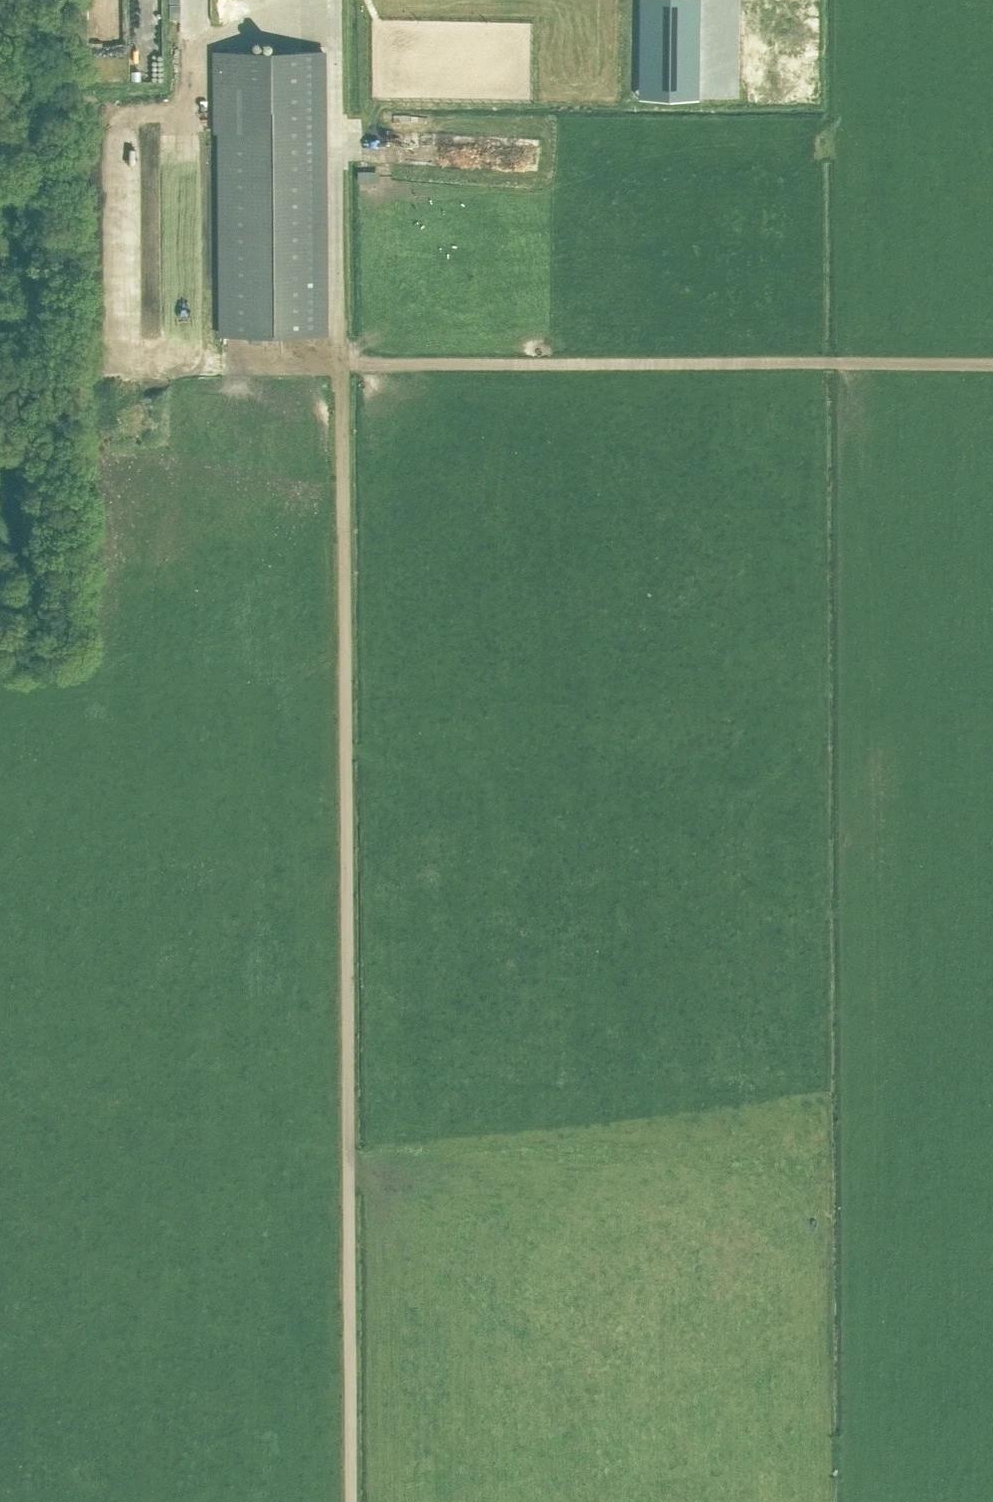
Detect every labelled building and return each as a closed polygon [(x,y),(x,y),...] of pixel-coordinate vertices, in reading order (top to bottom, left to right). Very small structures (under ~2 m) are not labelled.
[(754,14),(754,0),(689,0),(690,17),(754,14)] [(693,41),(712,40),(711,16),(692,17),(693,41)] [(221,336),(329,334),(324,52),(214,54),(215,130),(219,130),(221,336)]
